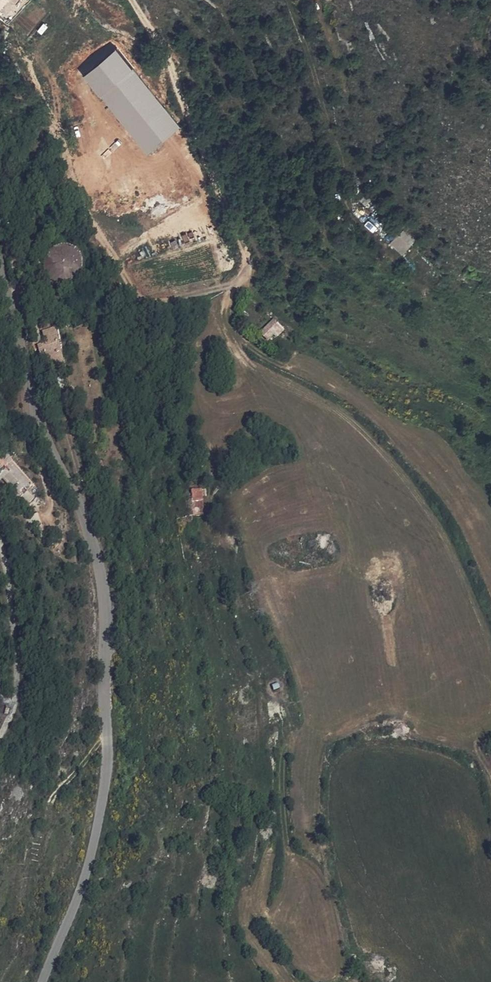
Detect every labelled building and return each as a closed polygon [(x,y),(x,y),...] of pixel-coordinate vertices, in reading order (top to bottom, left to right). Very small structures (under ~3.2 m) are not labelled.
[(0,17),(12,0),(0,0),(0,17)] [(144,156),(179,130),(118,49),(84,75),(144,156)] [(374,233),(378,227),(368,221),(364,227),(374,233)] [(389,248),(402,258),(414,244),(401,234),(389,248)] [(59,247),(56,248),(54,250),(52,253),(50,255),(49,258),(48,262),(49,265),(49,268),(51,271),(53,274),(55,276),(58,277),(61,278),(64,279),(67,279),(71,278),(74,276),(76,275),(78,272),(80,269),(81,266),(81,263),(81,260),(80,257),(79,254),(77,251),(75,249),(72,247),(69,246),(65,246),(62,246),(59,247)] [(284,329),(273,318),(261,330),(268,336),(275,330),(279,333),(284,329)] [(29,336),(26,323),(21,324),(23,338),(29,336)] [(50,348),(54,347),(49,327),(36,330),(41,349),(37,350),(41,365),(45,364),(54,362),(50,348)] [(45,364),(47,370),(56,368),(54,362),(45,364)] [(21,468),(24,467),(20,454),(6,459),(10,473),(21,468)] [(30,499),(37,496),(21,468),(10,473),(8,474),(10,479),(18,491),(25,502),(30,499)] [(203,500),(198,488),(187,493),(192,504),(200,501),(203,500)] [(25,502),(18,491),(14,494),(20,505),(25,502)] [(25,502),(20,505),(25,515),(36,508),(30,499),(25,502)] [(192,504),(197,516),(205,513),(200,501),(192,504)] [(35,527),(31,524),(20,525),(21,538),(31,537),(36,537),(35,527)]
